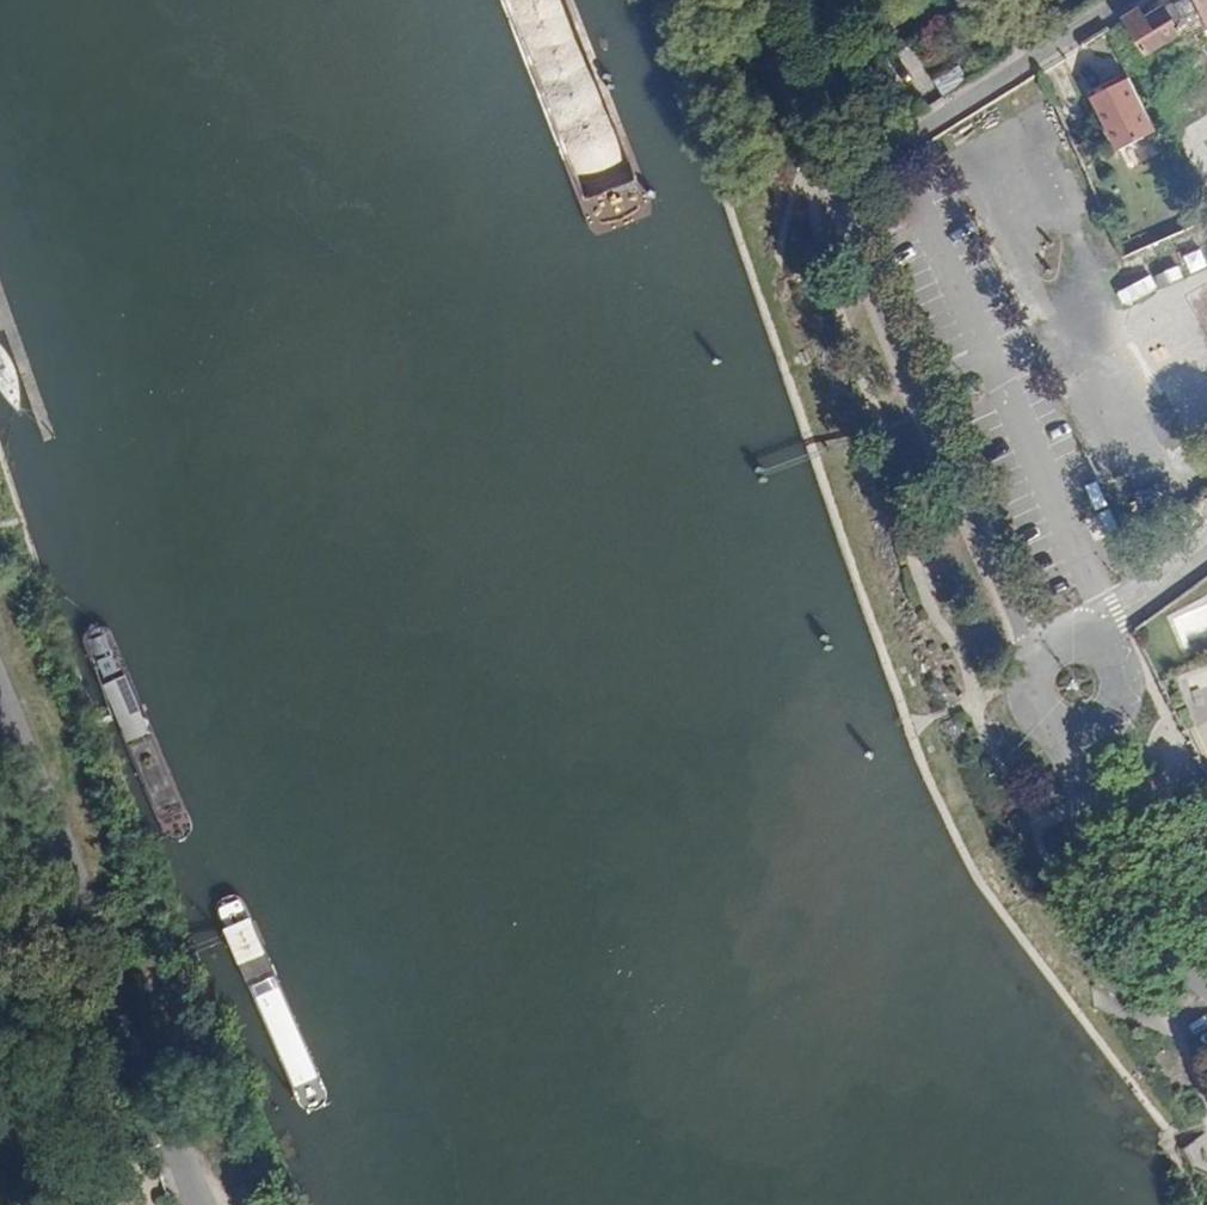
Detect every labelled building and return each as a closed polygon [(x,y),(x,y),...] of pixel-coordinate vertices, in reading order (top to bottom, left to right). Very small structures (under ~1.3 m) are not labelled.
[(1174,1),(1198,39),(1206,34),(1206,0),(1176,0),(1174,1)] [(1138,7),(1124,17),(1144,53),(1180,32),(1165,6),(1145,19),(1138,7)] [(1156,131),(1129,77),(1093,96),(1121,150),(1156,131)] [(1097,376),(1108,409),(1162,391),(1154,368),(1135,375),(1129,357),(1153,349),(1134,294),(1128,296),(1121,274),(1061,294),(1079,347),(1099,340),(1109,371),(1097,376)] [(1184,323),(1206,313),(1206,297),(1178,310),(1184,323)] [(1177,342),(1206,399),(1206,327),(1177,342)] [(1172,416),(1180,431),(1206,418),(1206,407),(1204,400),(1172,416)]
